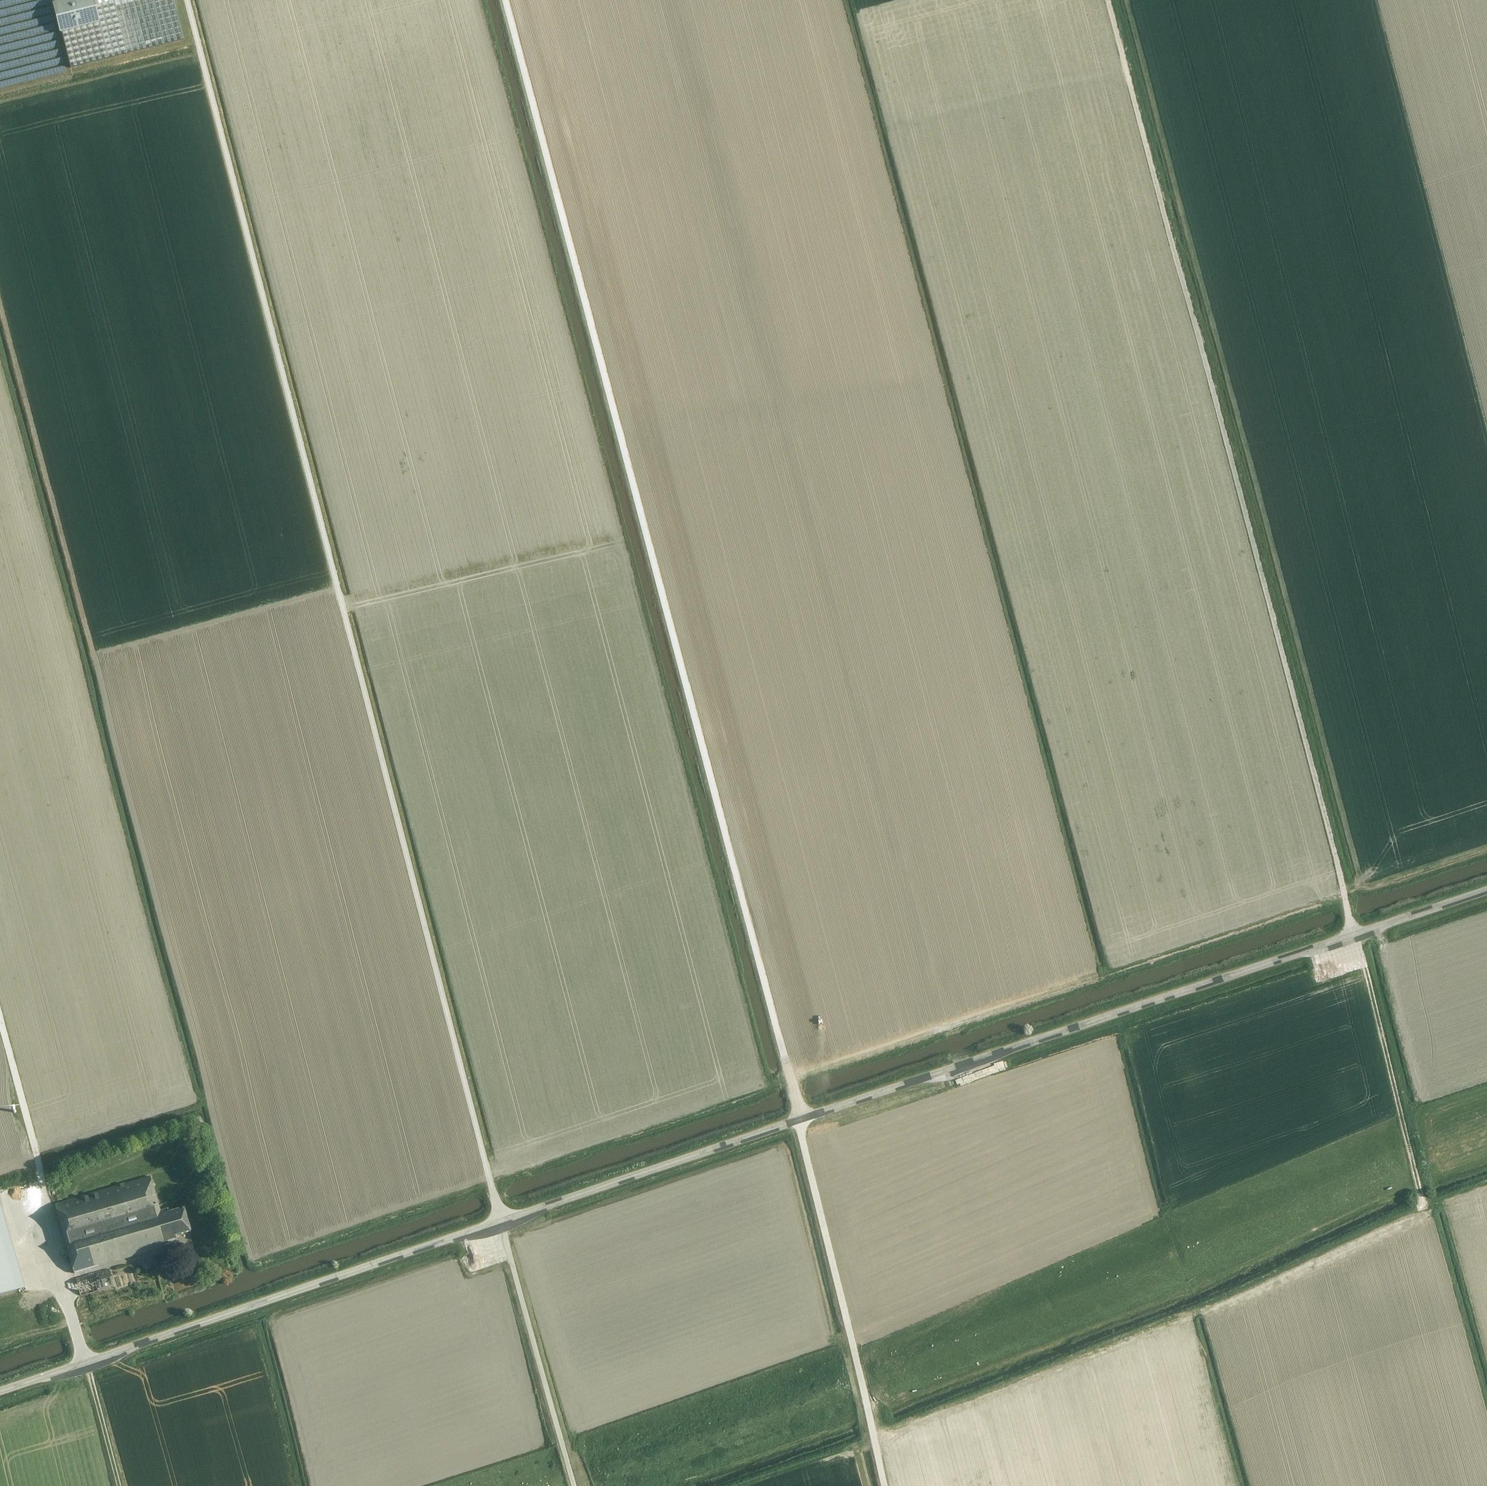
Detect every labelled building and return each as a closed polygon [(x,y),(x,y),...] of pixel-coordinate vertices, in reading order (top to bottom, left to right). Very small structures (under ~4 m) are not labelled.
[(74,29),(100,23),(94,0),(66,0),(62,1),(54,3),(61,33),(74,29)] [(74,29),(83,64),(184,39),(174,0),(94,0),(100,23),(74,29)] [(161,1211),(150,1176),(55,1204),(75,1273),(166,1246),(165,1242),(177,1238),(176,1235),(192,1230),(185,1207),(169,1212),(168,1209),(161,1211)] [(0,1234),(0,1295),(17,1290),(0,1234)] [(77,1283),(81,1290),(90,1285),(93,1290),(104,1284),(106,1288),(111,1285),(109,1283),(113,1280),(106,1267),(77,1283)]
